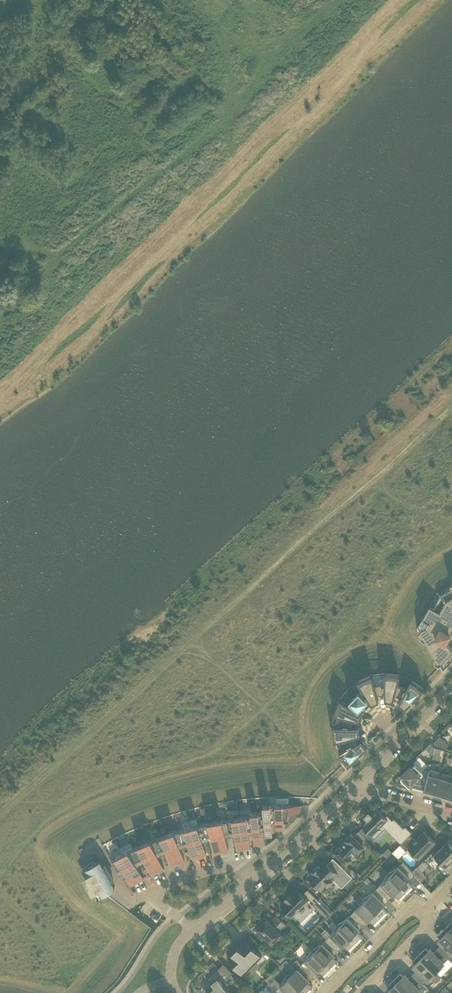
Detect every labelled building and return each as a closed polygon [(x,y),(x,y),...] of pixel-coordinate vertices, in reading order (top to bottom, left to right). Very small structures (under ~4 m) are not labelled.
[(451,582),(450,583),(451,583),(439,591),(438,590),(437,591),(437,592),(430,604),(429,605),(430,606),(424,615),(423,615),(422,616),(423,617),(418,626),(417,626),(417,627),(418,627),(441,667),(443,671),(451,662),(451,647),(445,641),(451,629),(451,582)] [(393,699),(395,693),(397,683),(400,673),(399,673),(399,674),(386,672),(386,671),(385,671),(385,682),(375,683),(377,693),(386,692),(386,698),(393,699)] [(359,691),(355,695),(363,703),(367,699),(369,697),(372,702),(379,699),(377,693),(375,683),(372,674),(372,673),(371,673),(371,674),(359,679),(359,678),(358,679),(358,680),(364,688),(359,691)] [(397,683),(395,693),(403,696),(400,702),(406,706),(425,687),(424,686),(424,687),(422,686),(413,679),(413,678),(407,687),(397,683)] [(349,704),(339,698),(339,699),(340,699),(334,711),(333,711),(333,712),(334,712),(344,715),(354,717),(360,719),(362,712),(358,709),(359,707),(363,703),(355,695),(351,699),(349,704)] [(333,740),(334,740),(344,737),(354,735),(360,733),(359,725),(352,725),(354,717),(344,715),(342,725),(331,725),(331,726),(332,726),(334,739),(333,740)] [(338,753),(339,753),(340,753),(348,763),(347,764),(348,765),(367,745),(362,739),(357,742),(354,735),(344,737),(348,747),(338,753)] [(440,735),(434,742),(437,745),(446,747),(449,744),(440,735)] [(424,789),(430,769),(432,763),(430,763),(428,765),(420,756),(403,773),(404,774),(401,777),(403,779),(402,782),(408,784),(410,786),(411,784),(418,787),(424,788),(424,789)] [(441,772),(430,769),(424,789),(435,792),(441,772)] [(435,792),(446,796),(451,778),(451,775),(441,772),(435,792)] [(289,805),(289,802),(289,797),(277,797),(277,801),(277,820),(276,820),(276,823),(284,823),(284,820),(289,820),(289,812),(301,812),(301,804),(289,805)] [(272,820),(276,820),(277,820),(277,801),(264,802),(264,809),(265,828),(265,829),(272,829),(272,820)] [(401,843),(412,832),(405,825),(404,827),(394,818),(392,819),(387,814),(386,816),(377,807),(371,814),(369,812),(365,815),(367,817),(361,823),(372,835),(383,824),(401,843)] [(254,832),(253,832),(254,838),(261,837),(261,828),(265,828),(264,809),(252,810),(252,813),(254,832)] [(240,814),(244,848),(251,847),(249,832),(253,832),(254,832),(252,813),(240,814)] [(228,816),(230,834),(235,834),(237,849),(244,848),(240,814),(228,816)] [(226,835),(230,834),(228,816),(215,818),(222,851),(229,850),(226,835)] [(203,821),(207,839),(212,838),(215,853),(222,851),(215,818),(203,821)] [(184,824),(185,826),(179,827),(185,845),(189,844),(193,858),(200,856),(191,824),(190,821),(185,822),(184,824)] [(203,840),(207,839),(203,821),(191,824),(200,856),(207,855),(203,840)] [(180,847),(185,845),(179,827),(167,831),(179,863),(185,861),(180,847)] [(363,844),(368,838),(359,830),(354,835),(352,833),(346,838),(347,839),(341,846),(340,845),(335,850),(347,862),(352,857),(351,856),(358,849),(359,850),(364,845),(363,844)] [(156,835),(162,853),(167,851),(172,865),(179,863),(167,831),(156,835)] [(419,857),(435,841),(424,831),(416,840),(410,834),(400,844),(406,850),(409,847),(419,857)] [(158,855),(162,853),(156,835),(144,840),(158,871),(164,868),(158,855)] [(449,873),(451,869),(451,841),(450,839),(432,856),(449,873)] [(158,871),(144,840),(133,845),(141,862),(145,860),(151,874),(158,871)] [(137,864),(141,862),(133,845),(131,842),(126,845),(128,848),(122,851),(122,852),(138,881),(144,878),(137,864)] [(111,858),(120,873),(124,871),(131,884),(138,881),(122,852),(111,858)] [(83,869),(86,875),(90,882),(103,875),(100,869),(104,866),(100,859),(83,869)] [(320,865),(320,864),(319,864),(313,870),(314,871),(309,876),(321,888),(326,883),(328,885),(334,879),(342,887),(352,876),(348,872),(340,864),(334,869),(325,860),(320,865)] [(414,873),(412,871),(403,861),(397,867),(389,872),(388,873),(408,892),(408,891),(414,885),(408,879),(414,873)] [(427,876),(417,866),(412,871),(414,873),(422,880),(427,876)] [(348,872),(352,876),(353,877),(357,874),(352,869),(348,872)] [(401,898),(407,892),(408,892),(388,873),(387,874),(383,882),(377,887),(389,898),(395,892),(401,898)] [(98,896),(103,893),(115,886),(111,879),(107,882),(103,875),(90,882),(98,896)] [(382,917),(389,911),(383,905),(389,898),(377,887),(372,892),(364,897),(363,898),(382,917)] [(310,908),(319,899),(308,888),(302,894),(297,888),(291,894),(290,892),(285,898),(286,899),(281,904),(282,905),(281,907),(286,912),(288,911),(292,916),(305,903),(310,908)] [(320,898),(319,899),(314,904),(327,918),(334,911),(320,898)] [(376,924),(382,917),(363,898),(362,899),(357,907),(352,912),(364,924),(370,918),(376,924)] [(357,943),(357,942),(363,936),(358,930),(364,924),(352,912),(347,918),(339,923),(338,924),(357,943)] [(279,931),(287,924),(277,914),(270,922),(267,918),(258,928),(260,929),(256,933),(265,942),(269,938),(272,942),(281,932),(279,931)] [(351,949),(357,943),(338,924),(337,925),(332,933),(327,938),(338,949),(345,943),(351,949)] [(445,928),(438,935),(440,937),(439,939),(442,943),(438,947),(449,958),(451,961),(451,936),(445,928)] [(332,956),(338,949),(327,938),(322,943),(314,948),(313,949),(332,968),(338,962),(332,956)] [(262,956),(253,947),(246,940),(242,944),(240,946),(238,945),(233,950),(234,952),(228,958),(242,972),(255,959),(257,961),(262,956)] [(426,947),(419,954),(436,970),(449,958),(438,947),(434,952),(430,948),(428,950),(426,947)] [(325,975),(331,968),(332,968),(313,949),(312,950),(307,958),(302,964),(313,975),(319,969),(325,975)] [(283,951),(275,958),(280,963),(288,956),(283,951)] [(436,970),(419,954),(413,960),(415,963),(413,965),(417,969),(413,973),(423,983),(430,976),(436,982),(442,976),(436,970)] [(313,987),(307,981),(313,975),(302,964),(301,964),(297,959),(292,964),(296,969),(288,974),(287,975),(306,992),(307,992),(313,987)] [(226,986),(228,984),(222,976),(225,973),(228,976),(233,972),(224,963),(209,978),(210,980),(207,983),(206,984),(205,986),(205,987),(205,989),(205,991),(206,992),(217,992),(226,986)] [(394,979),(408,992),(414,992),(415,991),(417,992),(421,992),(427,987),(423,983),(413,973),(409,977),(405,973),(403,975),(400,973),(394,979)] [(287,975),(286,976),(282,984),(276,989),(280,992),(306,992),(287,975)] [(394,979),(387,986),(390,988),(388,990),(391,992),(408,992),(394,979)]
